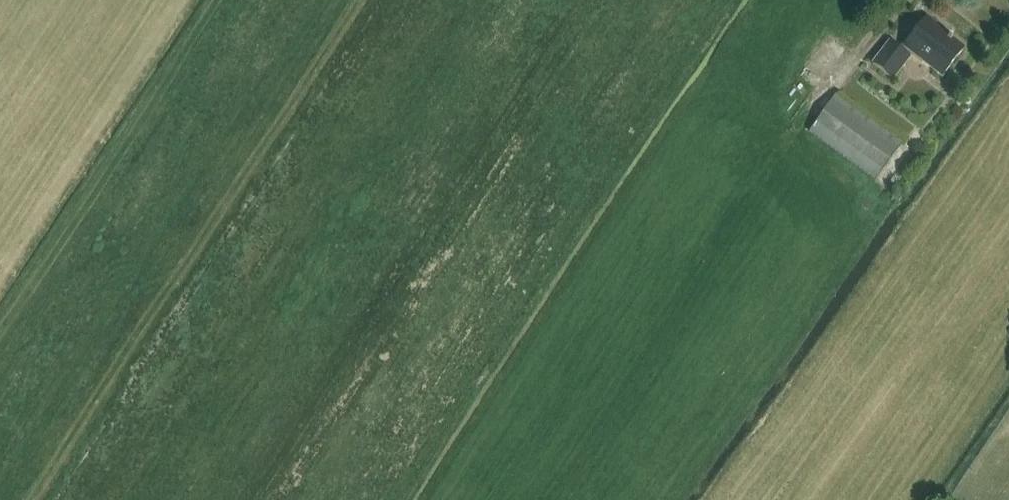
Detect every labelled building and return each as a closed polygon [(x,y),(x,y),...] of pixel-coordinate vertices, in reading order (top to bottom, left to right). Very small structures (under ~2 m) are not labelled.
[(951,40),(952,40),(949,38),(948,38),(941,33),(942,31),(926,18),(903,49),(904,49),(901,53),(889,43),(872,66),(892,81),(910,59),(908,58),(911,55),(942,79),(964,50),(951,40)] [(876,180),(902,143),(835,95),(809,131),(876,180)]
